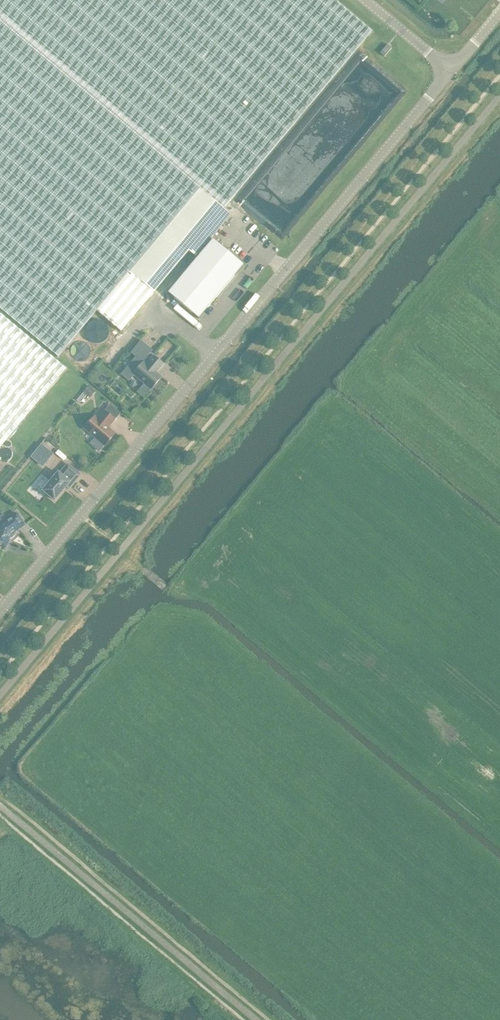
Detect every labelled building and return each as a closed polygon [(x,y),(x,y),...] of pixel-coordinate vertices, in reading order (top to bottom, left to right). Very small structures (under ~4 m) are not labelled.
[(224,209),(372,31),(334,0),(0,0),(0,308),(58,357),(97,311),(121,331),(155,291),(130,272),(201,188),(224,209)] [(380,53),(385,56),(392,48),(387,44),(380,53)] [(231,215),(224,209),(201,188),(130,272),(155,291),(189,251),(196,256),(231,215)] [(213,240),(168,293),(183,305),(198,318),(243,265),(227,251),(213,240)] [(1,447),(61,374),(66,368),(0,313),(0,446),(1,447)] [(101,319),(88,335),(101,345),(113,328),(101,319)] [(131,362),(121,374),(128,380),(133,374),(151,389),(162,376),(157,372),(164,364),(154,356),(147,364),(144,361),(139,368),(131,362)] [(101,449),(115,433),(108,427),(110,425),(115,420),(104,410),(98,418),(95,416),(85,429),(104,445),(101,449)] [(41,444),(30,457),(43,467),(54,454),(41,444)] [(43,490),(55,500),(65,487),(68,489),(80,475),(68,464),(60,473),(58,472),(43,490)] [(10,539),(12,538),(13,538),(14,537),(15,535),(16,534),(16,533),(16,531),(25,525),(17,513),(0,524),(0,525),(0,546),(5,548),(10,539)]
